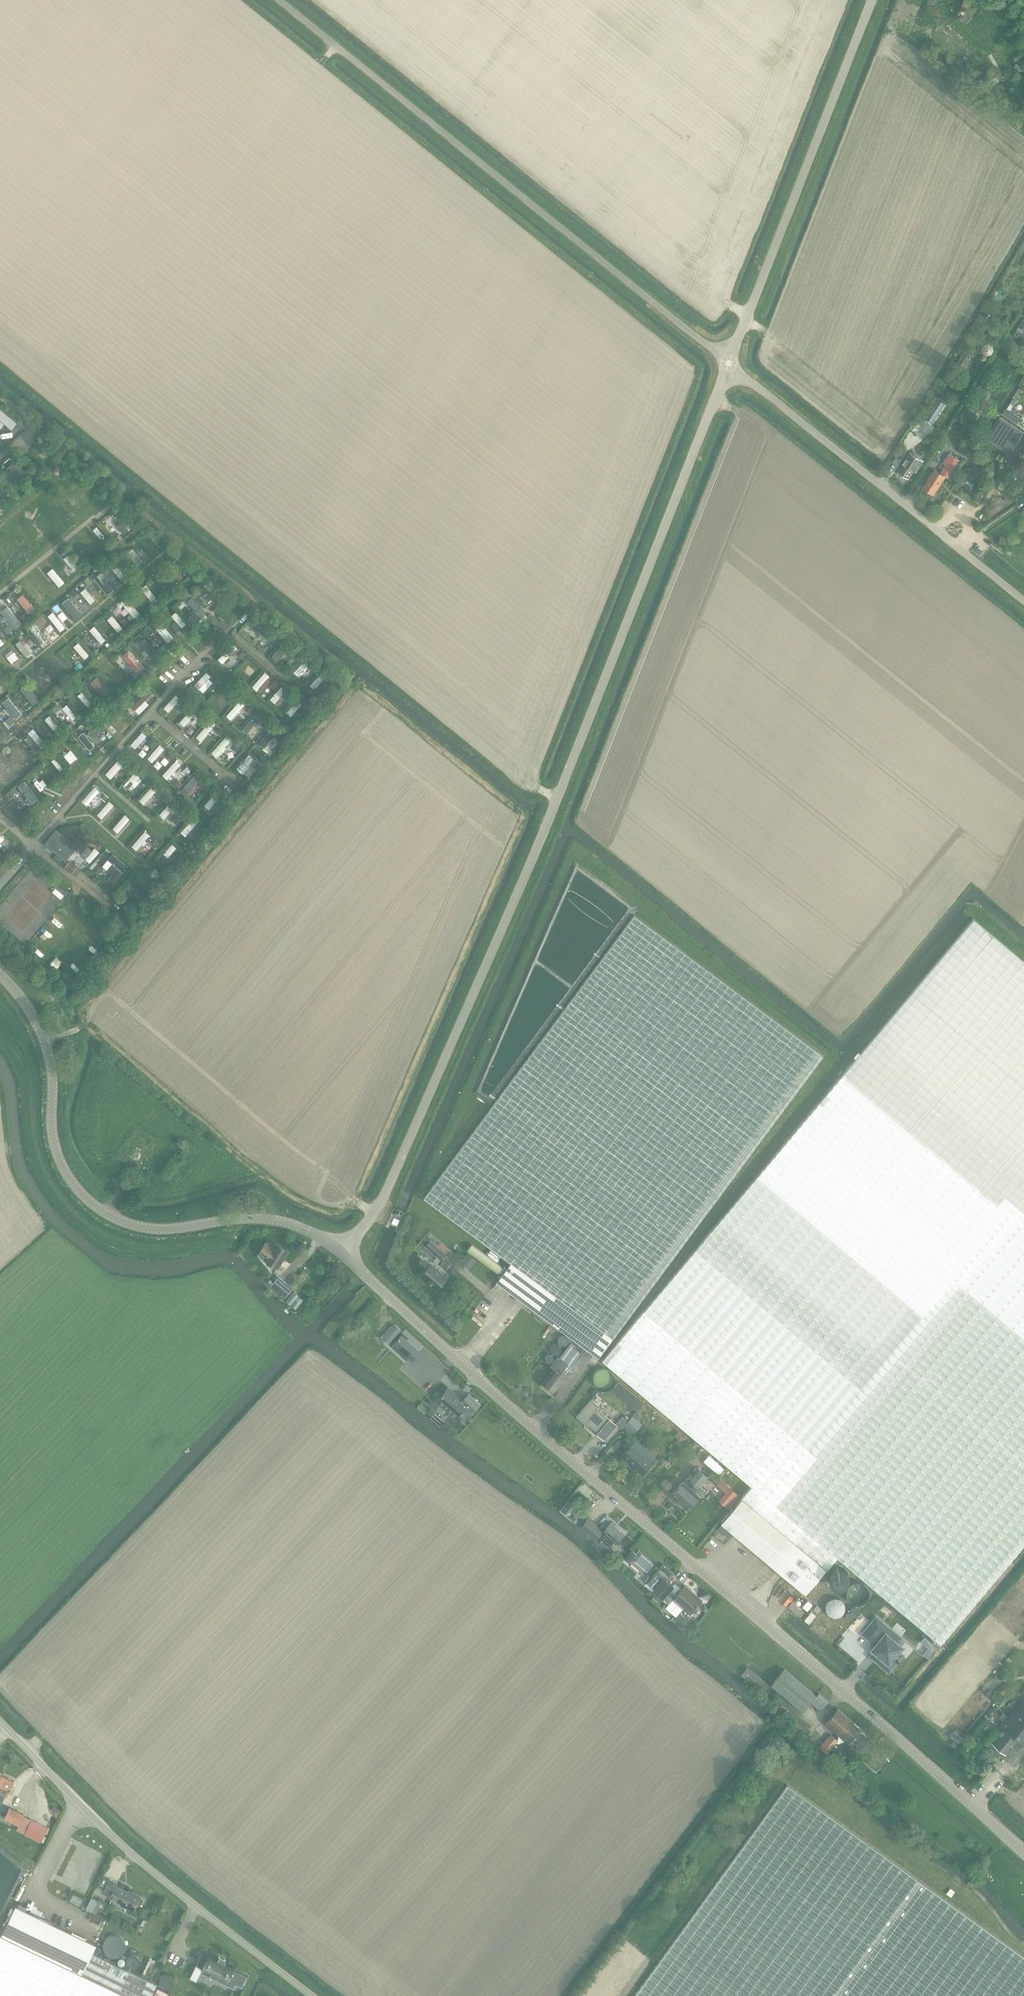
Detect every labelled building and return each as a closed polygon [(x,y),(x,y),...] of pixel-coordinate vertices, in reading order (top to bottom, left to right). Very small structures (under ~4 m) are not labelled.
[(1023,335),(1023,317),(1015,335),(1022,339),(1023,335)] [(962,354),(955,366),(966,373),(974,361),(962,354)] [(934,405),(925,419),(933,424),(947,402),(939,397),(938,398),(934,405)] [(976,419),(983,408),(975,403),(968,413),(976,419)] [(1023,416),(1008,406),(1003,413),(1019,423),(1023,416)] [(1012,454),(1023,434),(1023,430),(1001,416),(987,439),(1012,454)] [(969,438),(960,451),(965,454),(974,441),(969,438)] [(923,467),(924,465),(922,464),(924,461),(911,452),(899,472),(909,478),(914,470),(917,472),(921,465),(923,467)] [(935,469),(926,482),(923,487),(934,494),(946,476),(948,478),(959,460),(950,454),(944,463),(946,464),(941,473),(935,469)] [(8,478),(24,461),(19,456),(3,473),(8,478)] [(1023,491),(1023,481),(1023,482),(1020,481),(1020,477),(1022,475),(1023,472),(1023,465),(1017,460),(1014,465),(1018,467),(1017,471),(1009,482),(1023,491)] [(0,481),(0,492),(4,497),(9,494),(0,481)] [(91,483),(80,495),(84,499),(95,488),(91,483)] [(64,495),(74,509),(80,505),(70,490),(64,495)] [(125,533),(135,525),(123,512),(114,521),(125,533)] [(40,515),(35,519),(46,535),(51,531),(40,515)] [(95,531),(106,546),(111,542),(100,527),(95,531)] [(18,534),(28,547),(34,542),(23,529),(18,534)] [(14,559),(19,555),(8,541),(3,545),(14,559)] [(75,570),(80,566),(69,553),(64,557),(75,570)] [(115,562),(111,566),(122,578),(126,574),(115,562)] [(48,571),(59,586),(65,582),(54,567),(48,571)] [(165,570),(159,573),(167,586),(172,583),(165,570)] [(95,577),(107,594),(113,590),(102,572),(95,577)] [(88,577),(84,580),(88,585),(92,581),(88,577)] [(208,579),(204,583),(215,595),(219,591),(208,579)] [(150,584),(144,586),(150,601),(156,599),(150,584)] [(86,587),(82,591),(91,603),(96,599),(86,587)] [(29,612),(36,607),(24,593),(18,598),(29,612)] [(135,617),(140,613),(127,596),(121,600),(135,617)] [(138,599),(143,605),(147,601),(142,596),(138,599)] [(196,611),(188,617),(194,625),(207,614),(193,596),(188,600),(196,611)] [(68,597),(62,604),(78,618),(84,612),(68,597)] [(8,605),(1,610),(17,628),(23,622),(8,605)] [(177,610),(172,615),(182,627),(187,623),(177,610)] [(54,611),(49,614),(61,630),(66,627),(54,611)] [(42,616),(37,620),(41,624),(46,621),(42,616)] [(126,618),(121,622),(125,627),(131,623),(126,618)] [(271,640),(276,634),(258,620),(253,626),(271,640)] [(163,623),(157,627),(168,642),(174,638),(163,623)] [(102,643),(107,639),(95,625),(90,629),(102,643)] [(144,636),(137,642),(149,658),(157,652),(144,636)] [(16,643),(27,655),(32,651),(21,639),(16,643)] [(83,658),(89,655),(80,642),(75,645),(83,658)] [(284,642),(272,656),(278,661),(290,647),(284,642)] [(5,655),(15,666),(23,660),(13,648),(5,655)] [(123,654),(136,671),(143,666),(130,649),(123,654)] [(62,656),(57,660),(67,671),(72,667),(62,656)] [(244,672),(252,662),(247,658),(239,668),(244,672)] [(295,672),(299,675),(311,661),(306,658),(295,672)] [(38,674),(50,688),(56,682),(44,668),(38,674)] [(131,671),(127,674),(131,679),(135,675),(131,671)] [(266,671),(253,685),(258,689),(271,675),(266,671)] [(215,680),(206,672),(195,684),(204,692),(215,680)] [(321,672),(311,685),(316,689),(326,676),(321,672)] [(98,675),(90,682),(104,696),(112,688),(98,675)] [(275,680),(271,685),(276,688),(280,683),(275,680)] [(130,703),(136,709),(153,691),(146,685),(130,703)] [(281,685),(271,699),(277,703),(286,689),(281,685)] [(83,690),(79,694),(88,706),(93,702),(83,690)] [(174,693),(165,708),(171,712),(180,696),(174,693)] [(224,708),(231,699),(228,697),(221,705),(224,708)] [(298,698),(287,712),(292,716),(303,702),(298,698)] [(137,709),(141,713),(150,702),(146,699),(137,709)] [(232,720),(246,704),(240,699),(226,715),(232,720)] [(63,707),(73,719),(78,715),(68,703),(63,707)] [(185,726),(196,712),(192,708),(180,721),(185,726)] [(55,730),(60,727),(50,714),(46,718),(55,730)] [(254,714),(243,729),(249,733),(260,718),(254,714)] [(10,717),(6,721),(10,726),(14,722),(10,717)] [(202,740),(213,726),(208,722),(197,736),(202,740)] [(275,735),(279,738),(283,734),(272,725),(258,743),(264,748),(275,735)] [(34,727),(29,731),(41,746),(46,742),(34,727)] [(79,740),(94,746),(100,729),(91,727),(89,732),(82,730),(79,740)] [(136,748),(147,735),(143,731),(132,744),(136,748)] [(227,736),(212,751),(218,757),(233,742),(227,736)] [(151,737),(147,743),(152,747),(157,742),(151,737)] [(18,742),(13,746),(24,759),(29,755),(18,742)] [(148,757),(153,762),(165,748),(160,743),(148,757)] [(236,743),(232,746),(237,751),(241,747),(236,743)] [(74,761),(78,756),(68,750),(65,756),(74,761)] [(247,776),(260,762),(249,753),(237,767),(247,776)] [(0,757),(0,762),(7,772),(13,769),(3,755),(0,757)] [(58,757),(48,764),(51,768),(56,764),(60,770),(66,767),(58,757)] [(112,778),(125,761),(119,757),(106,774),(112,778)] [(168,778),(182,764),(177,759),(163,774),(168,778)] [(144,778),(136,770),(124,784),(131,791),(144,778)] [(181,789),(191,797),(205,782),(195,774),(181,789)] [(17,786),(31,804),(39,797),(26,780),(17,786)] [(145,804),(159,789),(153,784),(140,799),(145,804)] [(95,786),(83,799),(87,803),(100,790),(95,786)] [(9,792),(5,795),(9,800),(13,797),(9,792)] [(214,793),(205,805),(211,809),(219,796),(214,793)] [(105,820),(118,807),(110,800),(98,813),(105,820)] [(166,818),(174,806),(169,802),(161,814),(166,818)] [(114,829),(123,834),(132,819),(124,814),(114,829)] [(194,817),(181,831),(186,835),(199,821),(194,817)] [(132,845),(137,849),(150,834),(146,830),(132,845)] [(46,844),(65,860),(76,847),(57,831),(46,844)] [(173,842),(158,858),(169,868),(184,853),(173,842)] [(89,844),(81,853),(91,861),(99,852),(89,844)] [(113,872),(108,879),(115,884),(129,864),(112,853),(104,865),(113,872)] [(70,861),(65,867),(71,873),(76,867),(70,861)] [(97,865),(93,869),(98,873),(102,869),(97,865)] [(136,901),(146,892),(136,882),(127,892),(136,901)] [(496,1282),(598,1358),(823,1055),(634,915),(424,1198),(510,1263),(496,1282)] [(603,1360),(752,1486),(721,1523),(806,1594),(826,1569),(837,1557),(940,1644),(1023,1544),(1023,962),(974,920),(840,1078),(603,1360)] [(141,1166),(137,1164),(145,1152),(137,1146),(129,1158),(132,1160),(120,1178),(129,1184),(141,1166)] [(237,1196),(238,1204),(246,1204),(245,1195),(237,1196)] [(436,1258),(438,1256),(440,1259),(441,1258),(443,1260),(446,1256),(444,1255),(445,1254),(450,1249),(441,1241),(438,1245),(427,1236),(420,1244),(424,1248),(424,1247),(436,1258)] [(266,1243),(259,1253),(266,1257),(265,1259),(278,1267),(288,1251),(275,1243),(272,1247),(266,1243)] [(499,1272),(504,1265),(472,1243),(468,1250),(499,1272)] [(460,1262),(469,1269),(476,1261),(468,1253),(460,1262)] [(436,1289),(446,1277),(431,1264),(421,1276),(436,1289)] [(271,1285),(285,1297),(293,1288),(279,1276),(273,1283),(271,1285)] [(295,1290),(286,1299),(296,1308),(305,1299),(295,1290)] [(543,1335),(542,1337),(544,1338),(552,1328),(549,1325),(542,1335),(543,1335)] [(557,1339),(557,1340),(557,1341),(558,1342),(559,1344),(560,1345),(561,1345),(562,1346),(563,1346),(564,1345),(565,1345),(566,1345),(566,1344),(567,1344),(567,1343),(568,1343),(568,1342),(568,1341),(568,1339),(568,1338),(568,1337),(567,1336),(566,1336),(566,1335),(563,1334),(562,1334),(561,1335),(560,1335),(559,1336),(558,1337),(558,1338),(557,1339)] [(402,1335),(393,1345),(411,1361),(420,1351),(402,1335)] [(550,1348),(550,1349),(550,1350),(550,1351),(551,1352),(552,1353),(553,1354),(555,1355),(557,1355),(558,1354),(559,1354),(560,1353),(561,1352),(561,1351),(561,1350),(561,1348),(561,1347),(561,1346),(560,1346),(560,1345),(559,1345),(558,1344),(557,1344),(554,1344),(553,1344),(552,1345),(551,1346),(550,1348)] [(572,1368),(582,1354),(570,1345),(560,1358),(558,1356),(550,1366),(554,1369),(543,1383),(554,1392),(565,1377),(561,1374),(568,1364),(572,1368)] [(619,1382),(614,1388),(626,1398),(631,1392),(619,1382)] [(473,1398),(468,1393),(461,1401),(454,1396),(455,1394),(448,1388),(437,1400),(457,1418),(467,1406),(473,1412),(480,1404),(473,1398)] [(638,1398),(633,1404),(638,1409),(643,1402),(638,1398)] [(591,1399),(576,1416),(584,1423),(585,1421),(597,1432),(596,1433),(604,1440),(617,1425),(615,1423),(597,1408),(599,1405),(591,1399)] [(442,1425),(445,1420),(435,1412),(431,1417),(442,1425)] [(622,1416),(615,1423),(617,1425),(622,1429),(624,1426),(623,1426),(626,1423),(628,1421),(622,1416)] [(626,1423),(623,1426),(624,1426),(632,1433),(640,1423),(632,1416),(628,1421),(626,1423)] [(631,1445),(622,1455),(643,1473),(651,1464),(649,1462),(650,1461),(655,1455),(637,1439),(631,1445)] [(704,1460),(719,1473),(724,1466),(709,1453),(704,1460)] [(701,1497),(706,1491),(700,1485),(708,1477),(697,1467),(685,1481),(684,1481),(671,1495),(687,1509),(699,1495),(701,1497)] [(722,1477),(717,1483),(727,1493),(733,1488),(722,1477)] [(568,1501),(560,1511),(564,1514),(573,1505),(568,1501)] [(586,1515),(578,1524),(580,1527),(591,1537),(598,1529),(602,1532),(606,1527),(602,1524),(600,1527),(588,1517),(586,1515)] [(602,1532),(597,1538),(610,1549),(615,1543),(624,1533),(611,1522),(606,1527),(602,1532)] [(625,1558),(630,1562),(637,1552),(633,1548),(625,1558)] [(662,1578),(652,1590),(663,1600),(664,1599),(667,1595),(671,1591),(674,1587),(666,1581),(662,1578)] [(843,1589),(849,1598),(857,1593),(850,1584),(843,1589)] [(667,1595),(664,1599),(669,1603),(665,1607),(676,1617),(680,1612),(680,1614),(686,1619),(688,1619),(691,1616),(691,1614),(691,1613),(695,1609),(694,1609),(701,1599),(698,1596),(685,1585),(676,1595),(671,1591),(667,1595)] [(808,1600),(803,1606),(807,1610),(813,1604),(808,1600)] [(804,1611),(792,1601),(788,1606),(800,1616),(804,1611)] [(839,1621),(840,1609),(826,1608),(825,1620),(839,1621)] [(876,1660),(889,1670),(897,1661),(898,1661),(899,1660),(898,1659),(902,1655),(897,1651),(901,1647),(896,1643),(900,1638),(876,1618),(863,1634),(876,1645),(873,1649),(880,1655),(876,1660)] [(748,1667),(741,1675),(769,1700),(776,1692),(748,1667)] [(802,1711),(815,1695),(785,1669),(771,1684),(802,1711)] [(1008,1717),(1003,1713),(999,1717),(1004,1721),(1000,1725),(1003,1728),(992,1742),(1005,1754),(1017,1740),(1023,1745),(1023,1697),(1008,1717)] [(859,1746),(867,1736),(859,1730),(860,1728),(837,1708),(824,1723),(847,1743),(851,1739),(859,1746)] [(777,1718),(801,1739),(808,1730),(784,1710),(777,1718)] [(820,1746),(827,1753),(838,1740),(830,1734),(820,1746)] [(0,1803),(5,1793),(7,1795),(10,1787),(11,1788),(14,1783),(13,1782),(14,1780),(2,1774),(0,1773),(0,1802),(0,1803)] [(787,1784),(634,1995),(1023,1995),(1023,1956),(787,1784)] [(10,1807),(4,1818),(19,1825),(24,1814),(10,1807)] [(41,1841),(48,1827),(31,1819),(24,1833),(41,1841)] [(110,1879),(105,1890),(112,1894),(110,1897),(123,1904),(122,1905),(133,1910),(136,1904),(139,1905),(141,1904),(143,1900),(142,1898),(140,1897),(140,1896),(132,1892),(131,1893),(116,1886),(118,1883),(110,1879)] [(74,1894),(72,1900),(81,1904),(84,1897),(74,1894)] [(91,1898),(86,1908),(93,1912),(98,1901),(91,1898)] [(82,1974),(93,1953),(96,1945),(15,1906),(2,1935),(82,1974)] [(157,1984),(93,1953),(82,1974),(2,1935),(1,1935),(0,1935),(0,1995),(151,1995),(157,1984)] [(126,1949),(125,1946),(124,1944),(123,1943),(120,1941),(117,1940),(114,1941),(111,1943),(110,1945),(109,1948),(109,1952),(111,1954),(113,1956),(115,1957),(117,1957),(120,1957),(123,1955),(125,1952),(126,1949)] [(201,1954),(196,1965),(202,1968),(200,1973),(201,1973),(210,1977),(210,1975),(216,1978),(215,1980),(233,1989),(235,1984),(242,1988),(247,1977),(248,1977),(230,1968),(232,1966),(225,1962),(226,1960),(219,1956),(219,1957),(218,1959),(209,1955),(208,1957),(201,1953),(200,1954),(201,1954)] [(154,1995),(176,1995),(157,1988),(154,1995)]
